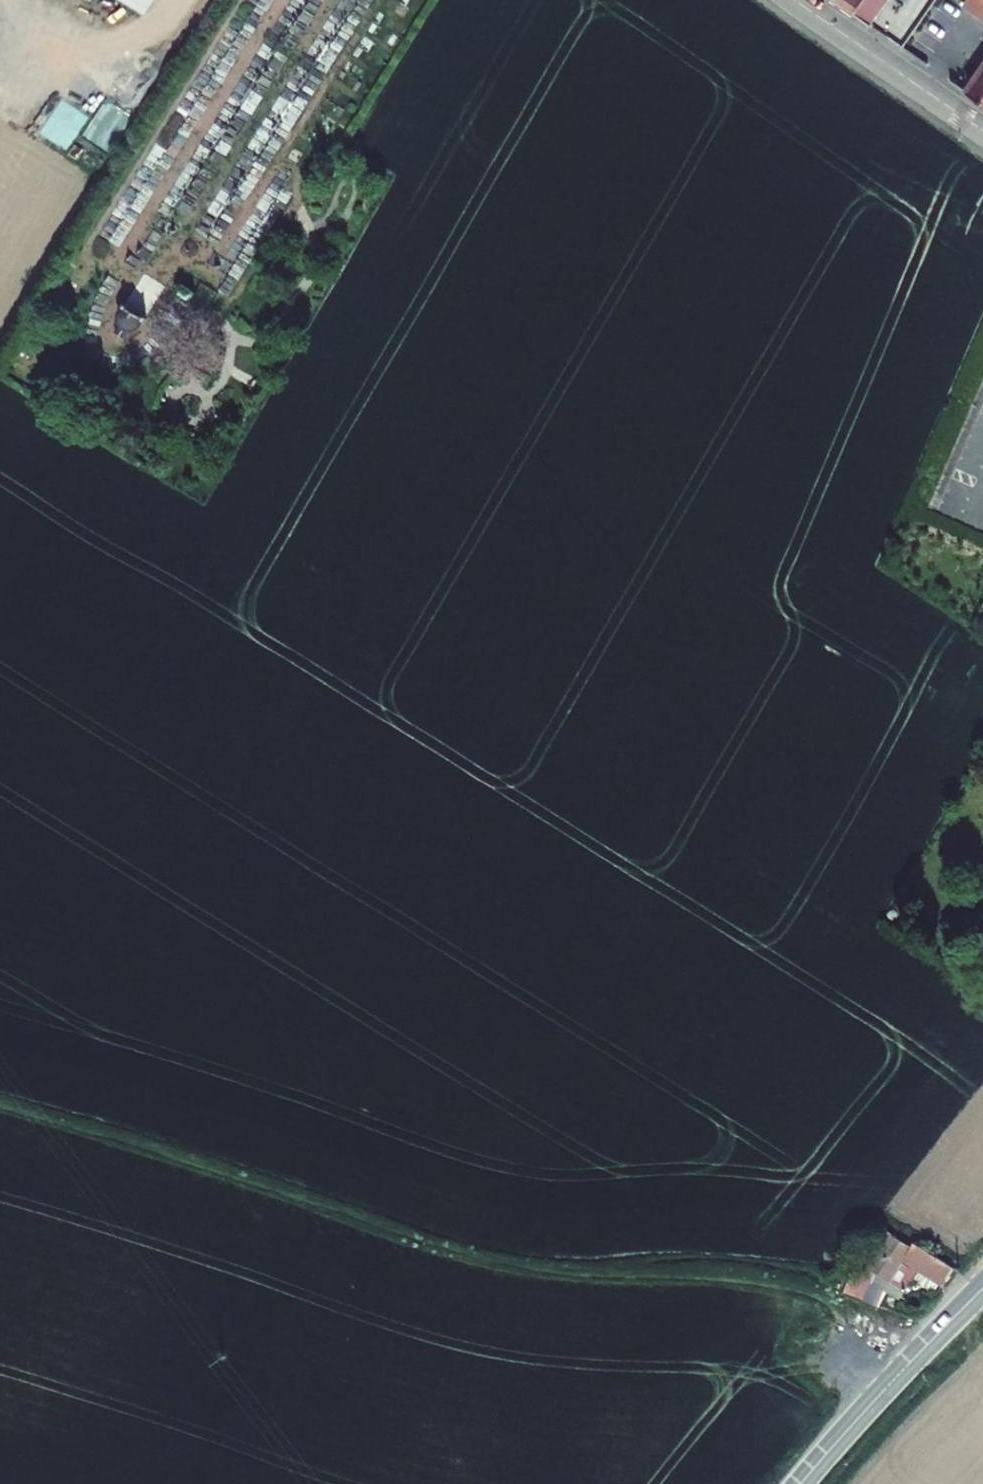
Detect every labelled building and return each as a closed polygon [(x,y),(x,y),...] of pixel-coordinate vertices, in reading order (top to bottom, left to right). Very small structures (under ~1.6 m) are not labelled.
[(142,16),(152,0),(116,0),(142,16)] [(869,24),(885,0),(835,0),(869,24)] [(963,4),(982,19),(982,0),(966,0),(963,4)] [(966,92),(982,104),(982,69),(980,73),(966,92)] [(58,98),(39,134),(68,150),(88,113),(58,98)] [(82,137),(107,153),(131,115),(105,99),(82,137)] [(897,1297),(913,1275),(925,1284),(929,1278),(940,1286),(952,1269),(910,1238),(907,1242),(887,1228),(865,1260),(884,1274),(879,1284),(897,1297)]
